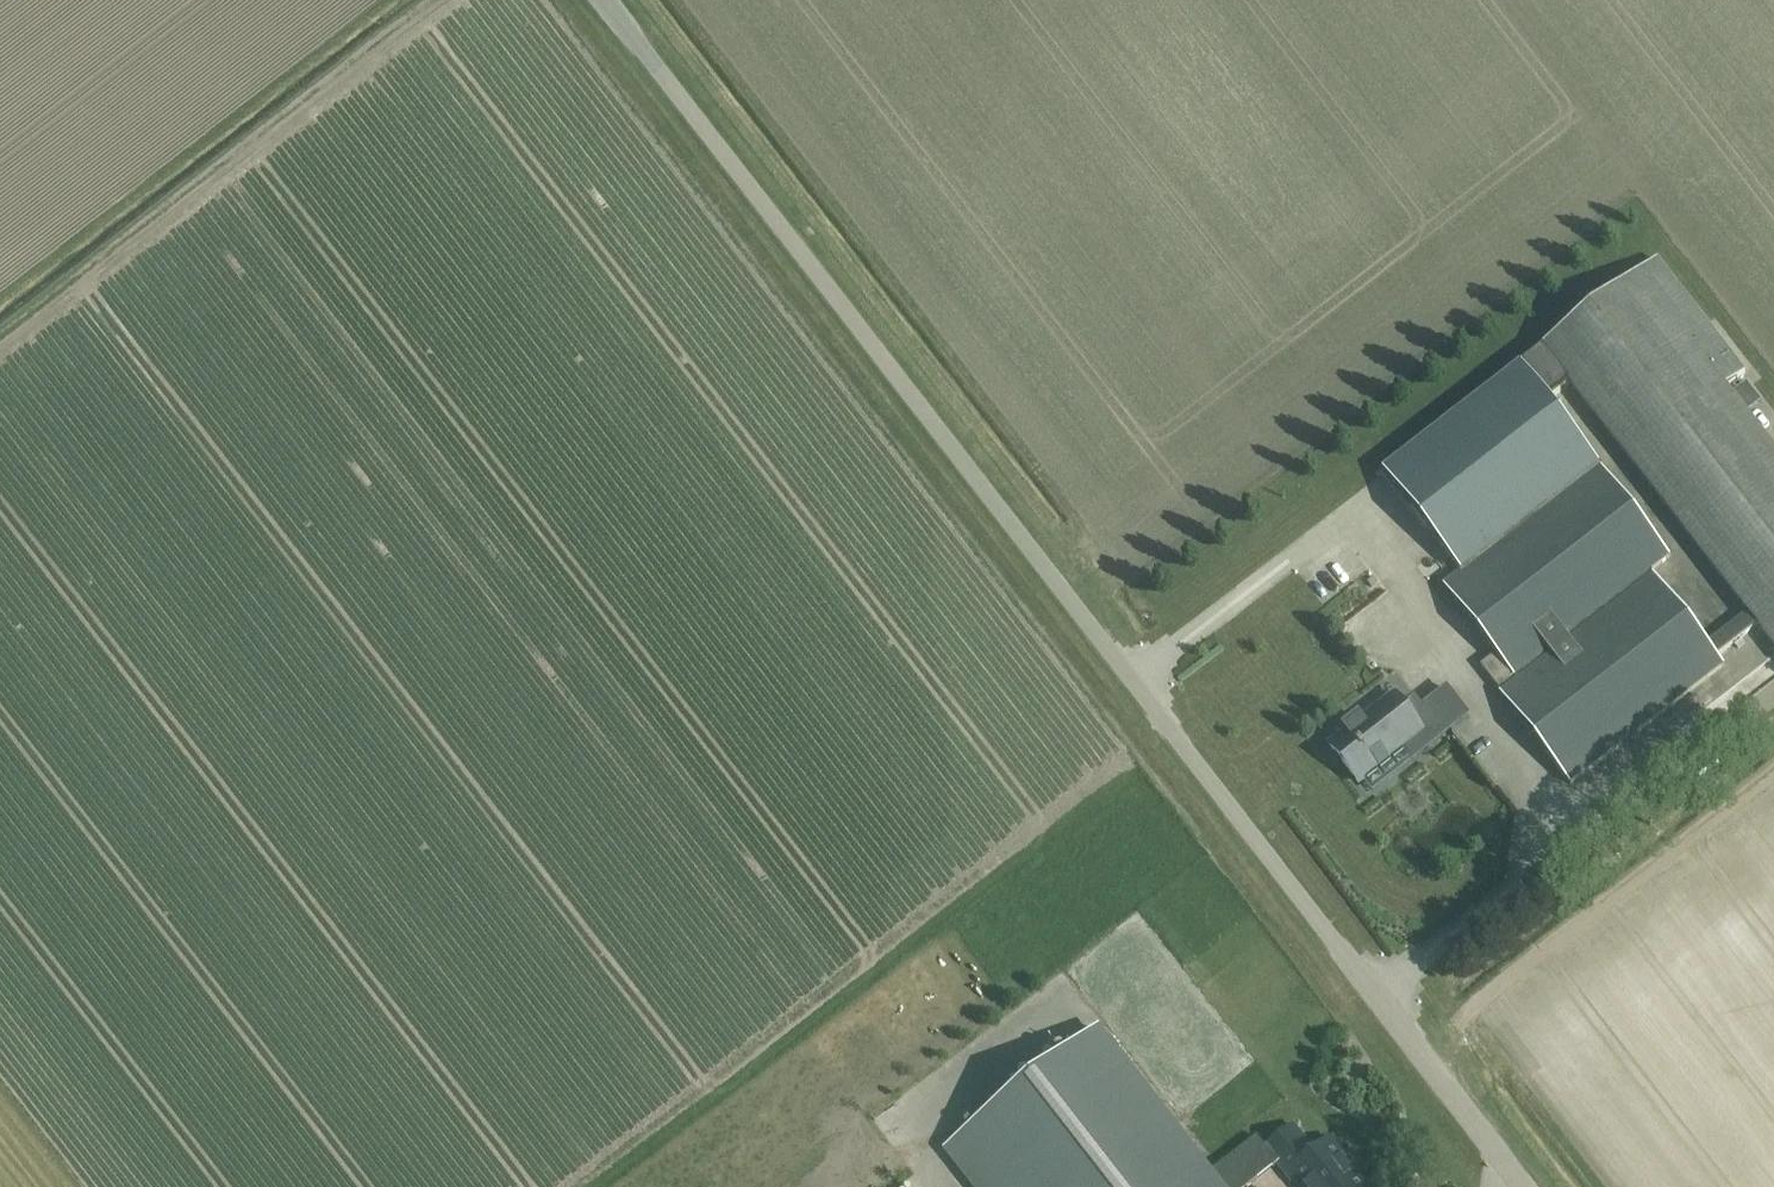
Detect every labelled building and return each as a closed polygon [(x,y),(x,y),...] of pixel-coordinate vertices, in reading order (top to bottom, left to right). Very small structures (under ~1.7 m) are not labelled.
[(1773,645),(1773,451),(1720,381),(1739,366),(1651,253),(1538,341),(1567,378),(1773,645)] [(1546,394),(1567,378),(1538,341),(1519,359),(1381,462),(1463,573),(1602,469),(1546,394)] [(1571,785),(1724,666),(1653,575),(1672,560),(1602,469),(1463,573),(1444,587),(1497,655),(1481,667),(1501,693),(1500,694),(1571,785)] [(1435,665),(1405,683),(1413,696),(1443,677),(1435,665)] [(1346,727),(1348,731),(1330,745),(1359,783),(1405,748),(1413,758),(1468,715),(1447,688),(1422,707),(1415,699),(1405,707),(1395,694),(1362,720),(1360,716),(1346,727)] [(1277,1163),(1266,1149),(1255,1135),(1204,1175),(1095,1034),(949,1148),(980,1186),(1246,1186),(1277,1163)] [(1332,1142),(1317,1154),(1295,1126),(1266,1149),(1277,1163),(1288,1178),(1293,1174),(1302,1186),(1367,1186),(1332,1142)]
